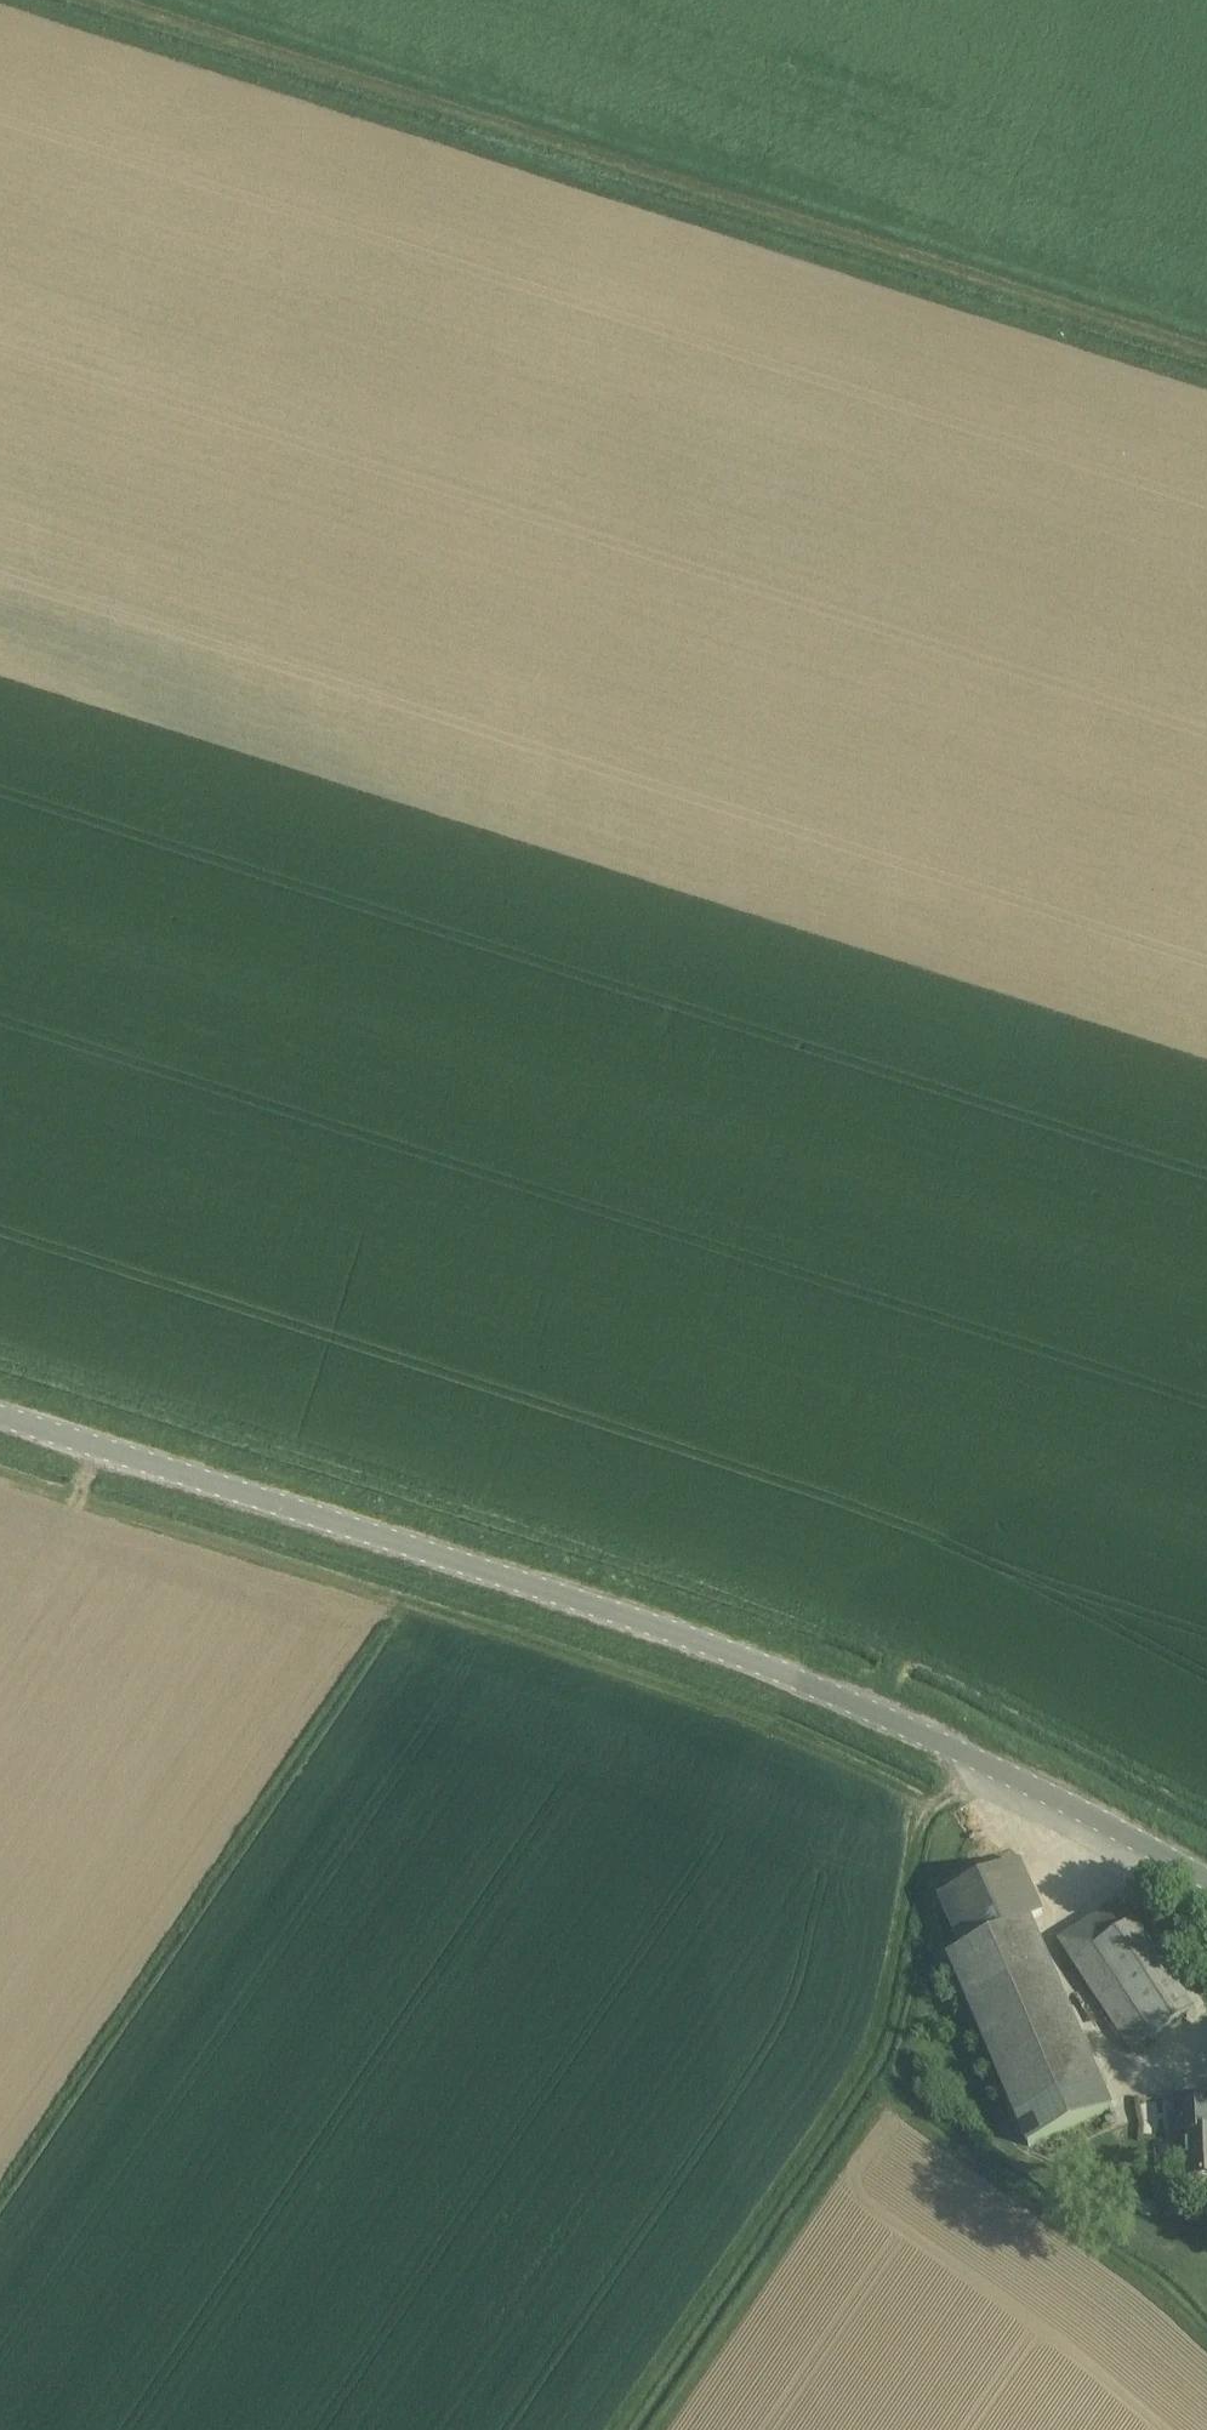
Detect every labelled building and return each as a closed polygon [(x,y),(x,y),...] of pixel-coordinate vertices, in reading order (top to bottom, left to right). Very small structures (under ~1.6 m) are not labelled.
[(949,1958),(1018,2119),(1030,2146),(1114,2109),(1032,1919),(1043,1915),(1020,1862),(941,1897),(964,1951),(949,1958)] [(1195,2012),(1122,1900),(1059,1941),(1132,2054),(1195,2012)] [(1177,2094),(1179,2137),(1187,2137),(1189,2182),(1206,2181),(1206,2093),(1177,2094)] [(1152,2204),(1143,2211),(1149,2219),(1158,2212),(1152,2204)]
